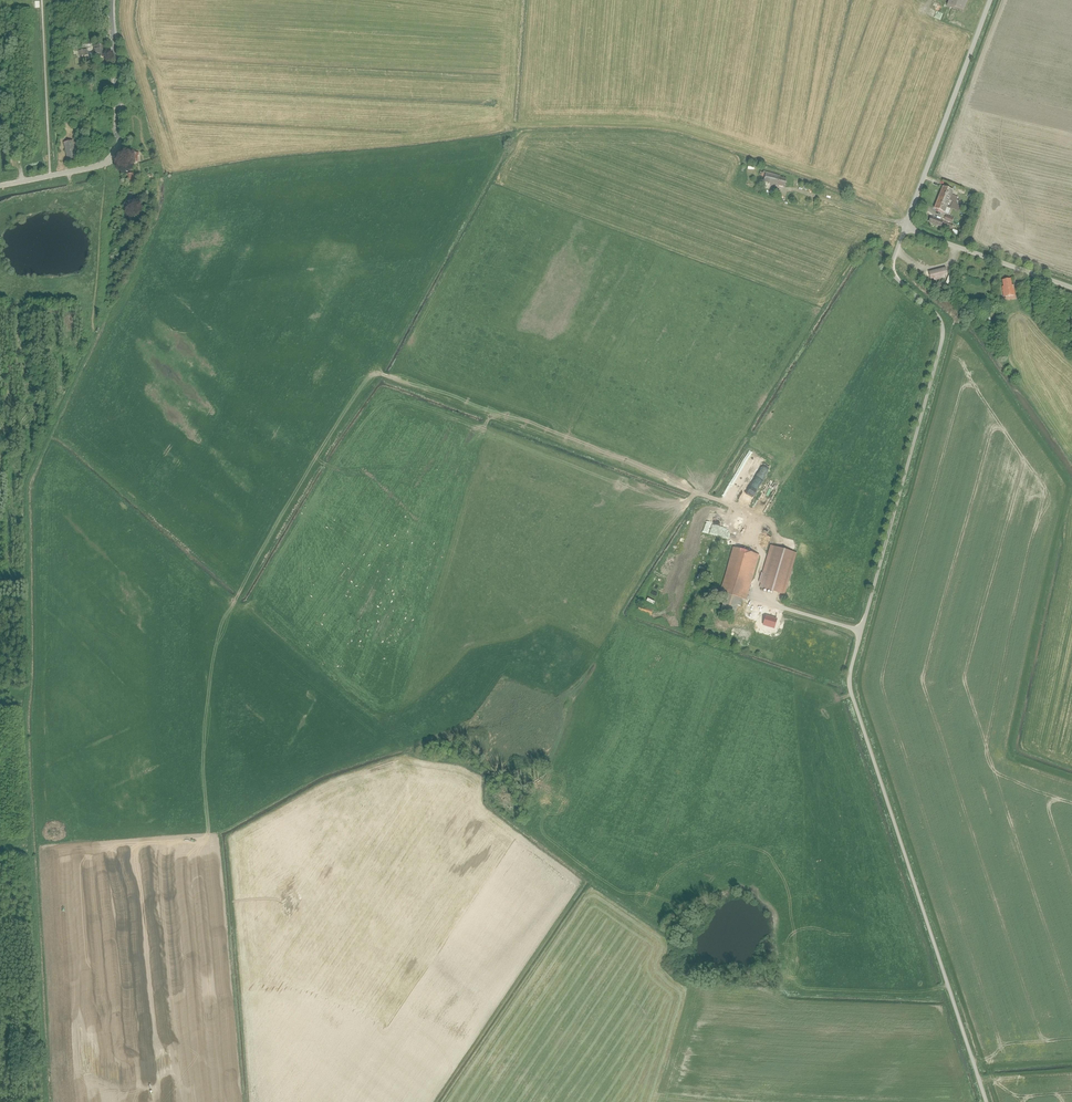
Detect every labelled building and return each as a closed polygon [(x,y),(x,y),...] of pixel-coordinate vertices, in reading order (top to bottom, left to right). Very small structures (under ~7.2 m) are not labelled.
[(965,0),(947,0),(945,6),(962,11),(965,0)] [(94,58),(103,58),(103,45),(94,46),(94,58)] [(67,161),(76,159),(72,141),(64,143),(67,161)] [(137,156),(138,156),(138,153),(129,153),(130,162),(137,162),(137,156)] [(134,180),(133,173),(125,174),(127,182),(127,181),(128,187),(134,186),(134,183),(133,183),(133,180),(134,180)] [(786,180),(763,173),(760,185),(775,190),(777,185),(784,187),(786,180)] [(939,185),(930,209),(941,213),(950,189),(939,185)] [(945,268),(930,272),(932,281),(945,278),(945,275),(947,274),(945,268)] [(1002,287),(1004,297),(1015,295),(1013,285),(1012,285),(1011,279),(1002,280),(1004,286),(1002,287)] [(739,490),(756,458),(749,455),(732,487),(739,490)] [(762,496),(770,500),(779,484),(771,480),(762,496)] [(740,541),(745,528),(737,524),(732,537),(740,541)] [(726,525),(722,534),(730,536),(733,525),(726,525)] [(762,588),(786,594),(798,552),(773,546),(762,588)] [(759,555),(732,547),(717,595),(727,598),(724,610),(734,613),(737,606),(743,608),(759,555)] [(639,605),(636,615),(651,619),(654,609),(639,605)]
